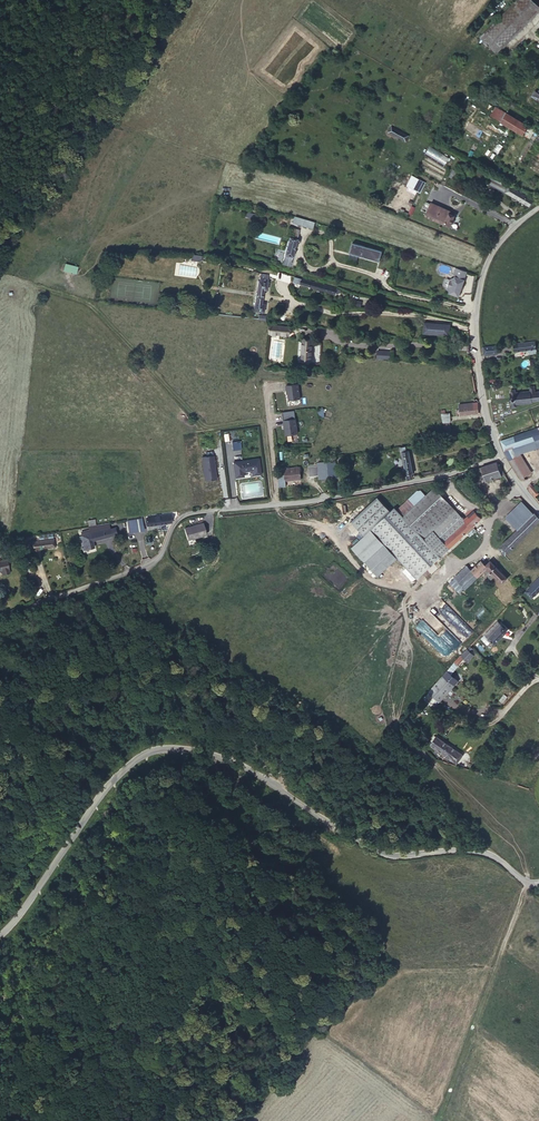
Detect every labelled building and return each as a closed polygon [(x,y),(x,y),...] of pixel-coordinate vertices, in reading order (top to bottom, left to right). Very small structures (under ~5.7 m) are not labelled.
[(538,11),(538,7),(532,0),(516,0),(480,37),(497,54),(538,11)] [(528,126),(506,113),(500,122),(522,135),(528,126)] [(409,136),(391,126),(388,132),(405,142),(409,136)] [(429,145),(424,155),(442,166),(448,157),(429,145)] [(419,192),(424,182),(413,176),(408,186),(419,192)] [(453,220),(454,215),(449,213),(450,211),(431,202),(430,204),(428,210),(425,216),(449,227),(451,223),(453,224),(454,220),(453,220)] [(398,215),(407,218),(408,213),(404,212),(404,210),(401,209),(398,215)] [(302,225),(304,219),(295,216),(293,222),(302,225)] [(313,228),(315,222),(304,219),(302,225),(313,228)] [(292,257),(299,230),(291,228),(282,263),(289,266),(292,256),(292,257)] [(380,253),(352,245),(349,254),(378,262),(380,253)] [(458,297),(464,280),(463,280),(466,272),(455,268),(453,273),(455,277),(450,279),(447,288),(449,292),(449,293),(458,297)] [(261,304),(263,289),(267,290),(269,275),(261,274),(260,281),(258,280),(256,292),(255,297),(253,311),(263,312),(264,304),(261,304)] [(341,289),(295,277),(293,282),(335,294),(336,293),(338,294),(339,291),(340,292),(341,289)] [(449,335),(450,325),(425,322),(423,333),(449,335)] [(270,326),(269,334),(288,337),(289,329),(270,326)] [(310,361),(312,340),(303,340),(302,360),(310,361)] [(513,344),(514,351),(528,350),(535,349),(536,349),(535,341),(513,344)] [(497,351),(496,345),(483,347),(484,354),(497,353),(497,351)] [(363,349),(362,357),(375,358),(375,350),(363,349)] [(377,349),(376,358),(389,358),(390,350),(377,349)] [(511,405),(512,405),(512,407),(517,406),(516,403),(532,401),(532,400),(538,399),(538,390),(535,391),(534,385),(529,386),(530,391),(515,393),(514,390),(510,390),(511,393),(510,393),(511,405)] [(288,391),(289,401),(300,400),(299,386),(287,386),(287,391),(288,391)] [(479,413),(477,402),(459,404),(459,409),(457,410),(457,415),(479,413)] [(440,414),(441,422),(450,421),(448,412),(440,414)] [(295,419),(283,420),(283,425),(284,425),(285,434),(296,433),(295,419)] [(538,438),(538,433),(537,428),(500,440),(504,450),(538,438)] [(510,448),(517,456),(519,455),(538,448),(538,438),(510,448)] [(530,473),(519,455),(517,456),(510,448),(504,450),(509,461),(521,479),(530,473)] [(413,475),(408,450),(401,451),(407,480),(412,479),(411,475),(413,475)] [(212,454),(200,455),(203,478),(215,477),(212,454)] [(243,475),(242,470),(252,469),(252,474),(260,473),(258,457),(233,461),(235,476),(243,475)] [(329,462),(320,462),(321,479),(330,478),(329,462)] [(500,476),(496,462),(482,467),(486,480),(500,476)] [(301,479),(299,467),(284,469),(285,480),(301,479)] [(424,477),(444,472),(443,468),(423,473),(424,477)] [(531,483),(530,484),(529,487),(529,490),(534,497),(538,493),(531,483)] [(434,528),(455,510),(434,488),(424,497),(403,516),(424,538),(434,528)] [(403,516),(424,497),(418,491),(398,510),(403,516)] [(371,530),(396,558),(416,580),(449,547),(444,542),(445,541),(434,528),(424,538),(403,516),(398,510),(396,508),(390,513),(377,499),(352,522),(364,536),(371,530)] [(517,529),(533,513),(523,502),(506,518),(517,529)] [(445,541),(466,522),(464,520),(455,510),(434,528),(445,541)] [(481,518),(474,510),(468,516),(475,524),(481,518)] [(538,522),(538,518),(534,513),(533,513),(517,529),(501,545),(508,553),(538,522)] [(171,515),(147,519),(148,526),(172,523),(171,515)] [(449,547),(475,524),(468,516),(464,520),(466,522),(445,541),(444,542),(449,547)] [(136,520),(127,521),(129,533),(137,532),(136,520)] [(92,541),(116,535),(114,528),(110,529),(109,523),(89,527),(90,530),(81,532),(82,536),(80,537),(83,550),(94,547),(92,541)] [(206,534),(203,523),(184,528),(187,540),(206,534)] [(396,558),(371,530),(364,536),(352,547),(378,575),(396,558)] [(55,547),(54,539),(30,542),(31,550),(55,547)] [(501,545),(498,548),(505,555),(508,553),(501,545)] [(6,559),(0,561),(0,571),(2,571),(3,575),(9,573),(8,569),(9,569),(6,559)] [(488,567),(484,571),(491,579),(495,575),(502,583),(507,577),(495,565),(490,560),(486,565),(488,567)] [(481,561),(471,570),(478,576),(484,571),(488,567),(486,565),(483,562),(481,561)] [(465,589),(478,576),(471,570),(466,565),(454,577),(465,589)] [(526,591),(532,597),(538,590),(538,578),(526,591)] [(494,644),(507,630),(498,621),(485,635),(494,644)] [(467,661),(474,655),(470,652),(467,649),(461,655),(454,662),(458,665),(464,658),(467,661)] [(457,681),(446,671),(433,686),(444,696),(457,681)] [(444,696),(433,686),(429,692),(439,701),(444,696)] [(439,701),(429,692),(423,698),(431,705),(435,705),(439,701)] [(463,755),(436,736),(430,745),(456,764),(463,755)]
